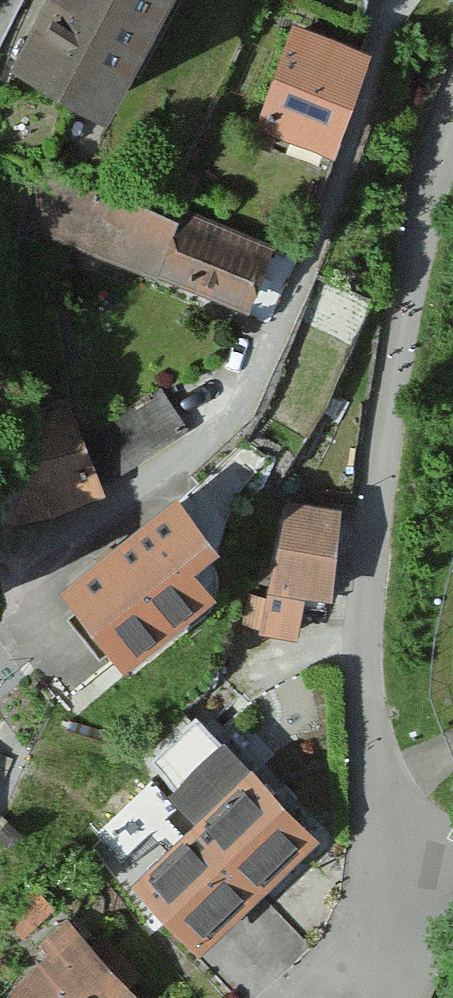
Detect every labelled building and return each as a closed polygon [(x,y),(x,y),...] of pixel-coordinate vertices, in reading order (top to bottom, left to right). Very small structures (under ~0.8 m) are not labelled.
[(89,96),(139,0),(27,0),(1,50),(89,96)] [(251,120),(325,147),(367,34),(294,7),(251,120)] [(40,181),(22,235),(262,315),(280,262),(40,181)] [(170,399),(92,445),(117,487),(195,441),(170,399)] [(36,532),(112,500),(76,416),(0,447),(0,448),(36,532)] [(56,571),(117,652),(215,578),(154,498),(56,571)] [(351,517),(290,508),(271,633),(310,638),(315,601),(338,604),(351,517)] [(127,859),(197,934),(316,823),(246,749),(127,859)] [(7,996),(9,997),(141,997),(86,931),(7,996)]
